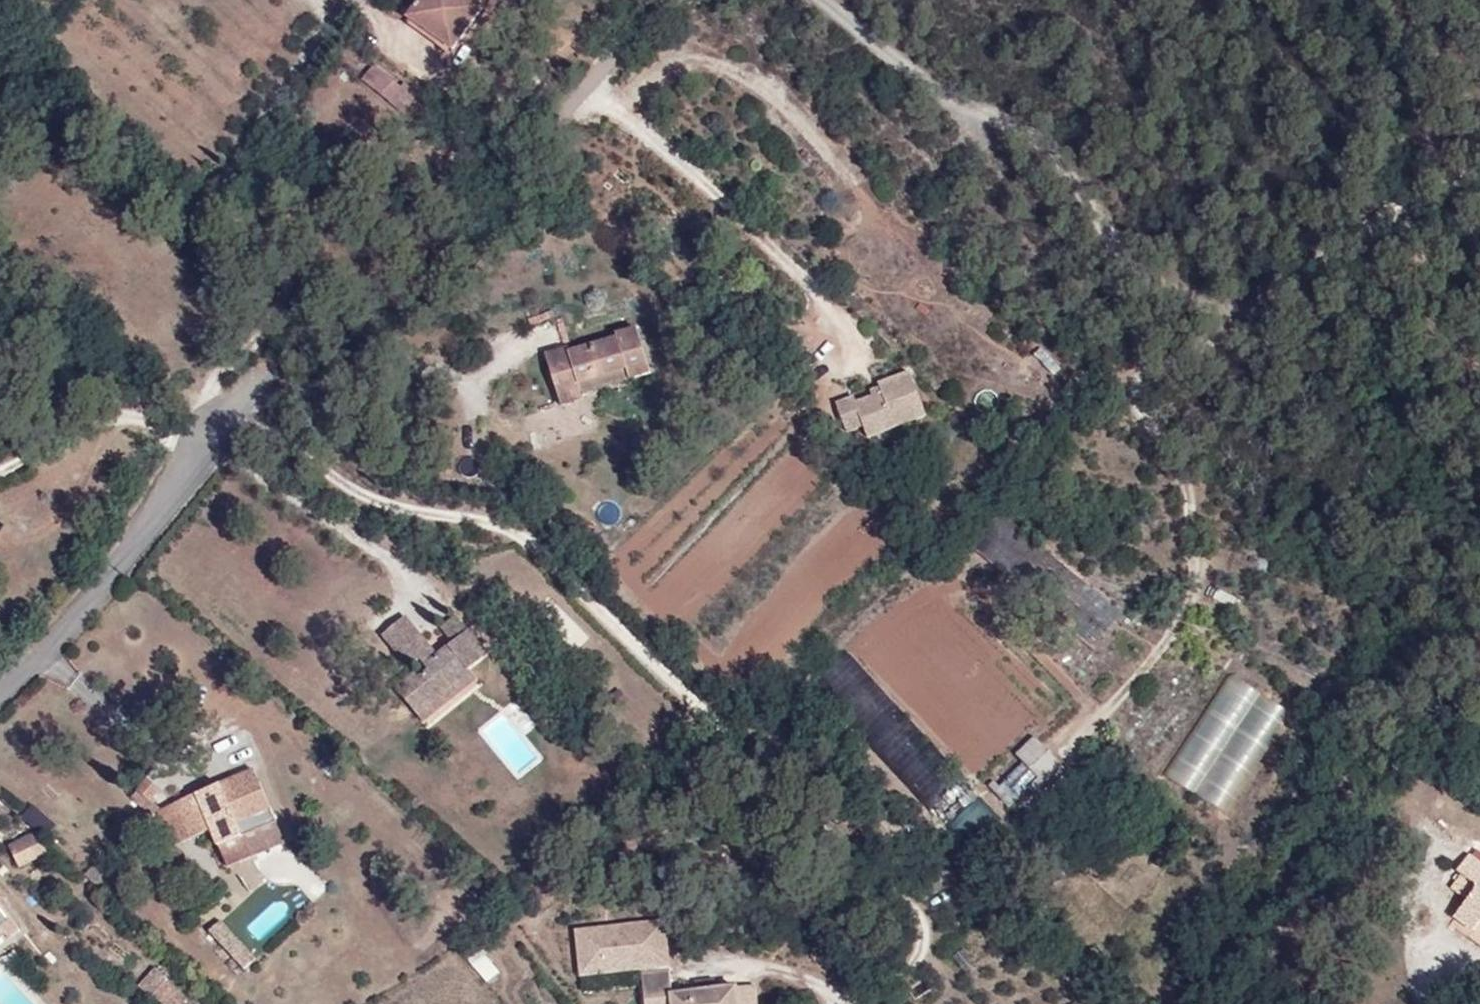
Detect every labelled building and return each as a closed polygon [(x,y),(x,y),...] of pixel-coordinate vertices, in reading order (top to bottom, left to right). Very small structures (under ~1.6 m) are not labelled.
[(484,7),(473,0),(419,0),(406,18),(453,50),(484,7)] [(402,112),(417,93),(404,85),(401,89),(373,67),(362,81),(402,112)] [(626,367),(631,380),(651,374),(637,329),(616,334),(617,338),(569,353),(567,349),(546,354),(561,406),(583,399),(582,395),(577,383),(626,367)] [(582,395),(631,380),(626,367),(577,383),(582,395)] [(839,399),(854,443),(932,415),(917,372),(839,399)] [(1033,763),(1066,731),(920,580),(886,611),(1019,749),(1033,763)] [(985,781),(1019,749),(886,611),(852,643),(985,781)] [(415,712),(467,669),(488,652),(458,616),(441,629),(454,643),(439,656),(417,628),(392,648),(408,668),(419,660),(430,671),(420,680),(416,675),(398,689),(415,712)] [(392,648),(417,628),(407,617),(383,636),(392,648)] [(1192,791),(1266,683),(1229,656),(1154,764),(1192,791)] [(475,679),(467,669),(415,712),(423,721),(475,679)] [(1291,700),(1266,683),(1192,791),(1215,807),(1291,700)] [(1039,780),(1023,764),(994,791),(1009,807),(1039,780)] [(277,822),(243,836),(238,824),(272,809),(254,768),(158,811),(174,848),(211,831),(228,867),(285,842),(277,822)] [(12,810),(0,801),(0,825),(12,810)] [(48,853),(36,833),(8,846),(20,868),(48,853)] [(1469,856),(1458,871),(1462,875),(1453,889),(1469,900),(1455,917),(1473,932),(1479,923),(1479,864),(1469,856)] [(94,863),(85,875),(95,884),(105,873),(94,863)] [(5,934),(8,938),(20,928),(0,904),(0,928),(5,934)] [(739,988),(716,990),(696,993),(674,995),(671,973),(643,977),(646,1003),(741,1003),(739,988)] [(695,982),(696,993),(716,990),(714,979),(695,982)] [(741,1003),(758,1003),(755,986),(739,988),(741,1003)]
